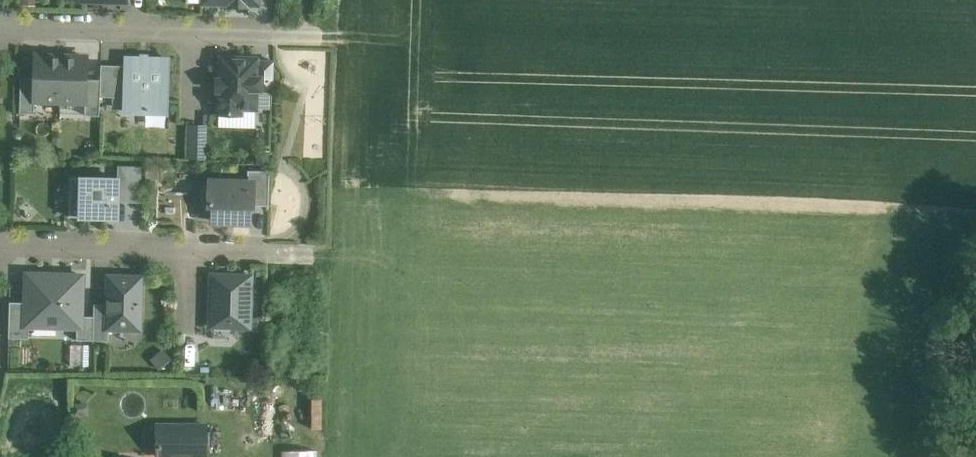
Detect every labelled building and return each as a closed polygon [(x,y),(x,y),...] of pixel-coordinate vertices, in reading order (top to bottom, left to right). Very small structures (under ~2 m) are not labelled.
[(61,56),(35,55),(35,77),(34,99),(35,99),(60,100),(61,56)] [(87,57),(61,56),(60,100),(85,101),(86,101),(87,79),(87,57)] [(257,58),(220,57),(219,78),(217,78),(216,90),(219,90),(218,113),(241,113),(241,107),(256,108),(256,90),(257,60),(257,58)] [(169,59),(125,58),(125,65),(124,97),(124,110),(168,111),(169,59)] [(273,60),(257,60),(256,90),(272,91),(273,60)] [(125,65),(101,64),(101,79),(100,96),(124,97),(125,65)] [(35,77),(21,77),(20,113),(34,113),(35,99),(34,99),(35,77)] [(101,79),(87,79),(86,101),(85,101),(85,115),(99,115),(100,96),(101,79)] [(206,124),(188,124),(187,157),(205,158),(206,124)] [(268,150),(257,149),(256,163),(268,163),(268,150)] [(141,166),(120,166),(119,201),(140,202),(141,166)] [(270,170),(248,170),(247,181),(254,182),(253,205),(269,205),(270,170)] [(118,178),(70,176),(68,216),(116,218),(118,178)] [(247,181),(210,180),(209,204),(213,204),(212,220),(249,222),(250,206),(253,206),(253,205),(254,182),(247,181)] [(26,302),(25,325),(29,325),(77,326),(81,326),(81,315),(82,275),(27,273),(26,302)] [(251,276),(212,274),(211,325),(249,326),(251,276)] [(141,276),(109,276),(108,304),(107,327),(108,327),(140,328),(141,276)] [(25,325),(26,302),(10,301),(9,337),(29,338),(29,325),(25,325)] [(108,304),(94,304),(94,316),(93,339),(108,340),(108,327),(107,327),(108,304)] [(93,339),(94,316),(81,315),(81,326),(77,326),(77,339),(93,339)] [(206,425),(158,425),(158,456),(206,456),(206,425)]
